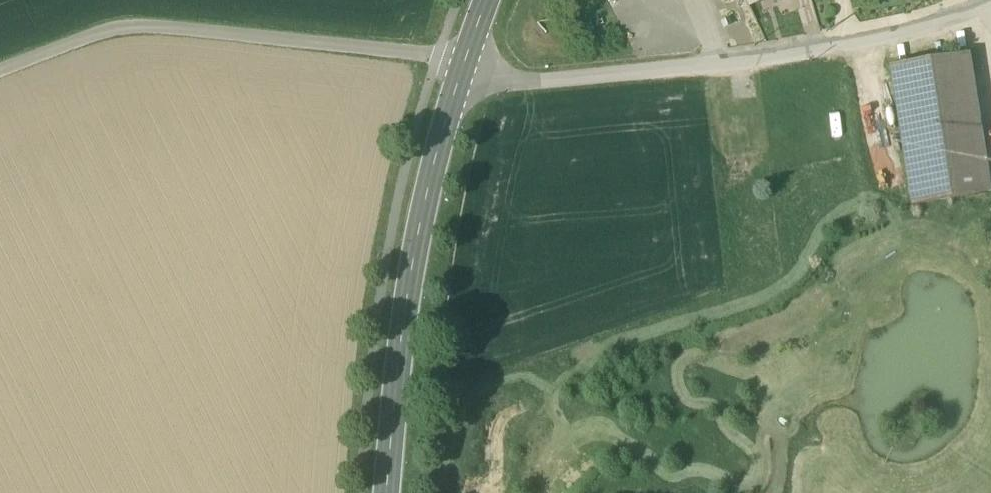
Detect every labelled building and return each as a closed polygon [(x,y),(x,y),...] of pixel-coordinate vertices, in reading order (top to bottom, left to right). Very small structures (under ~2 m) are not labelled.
[(889,67),(911,206),(955,199),(990,193),(968,55),(889,67)]
